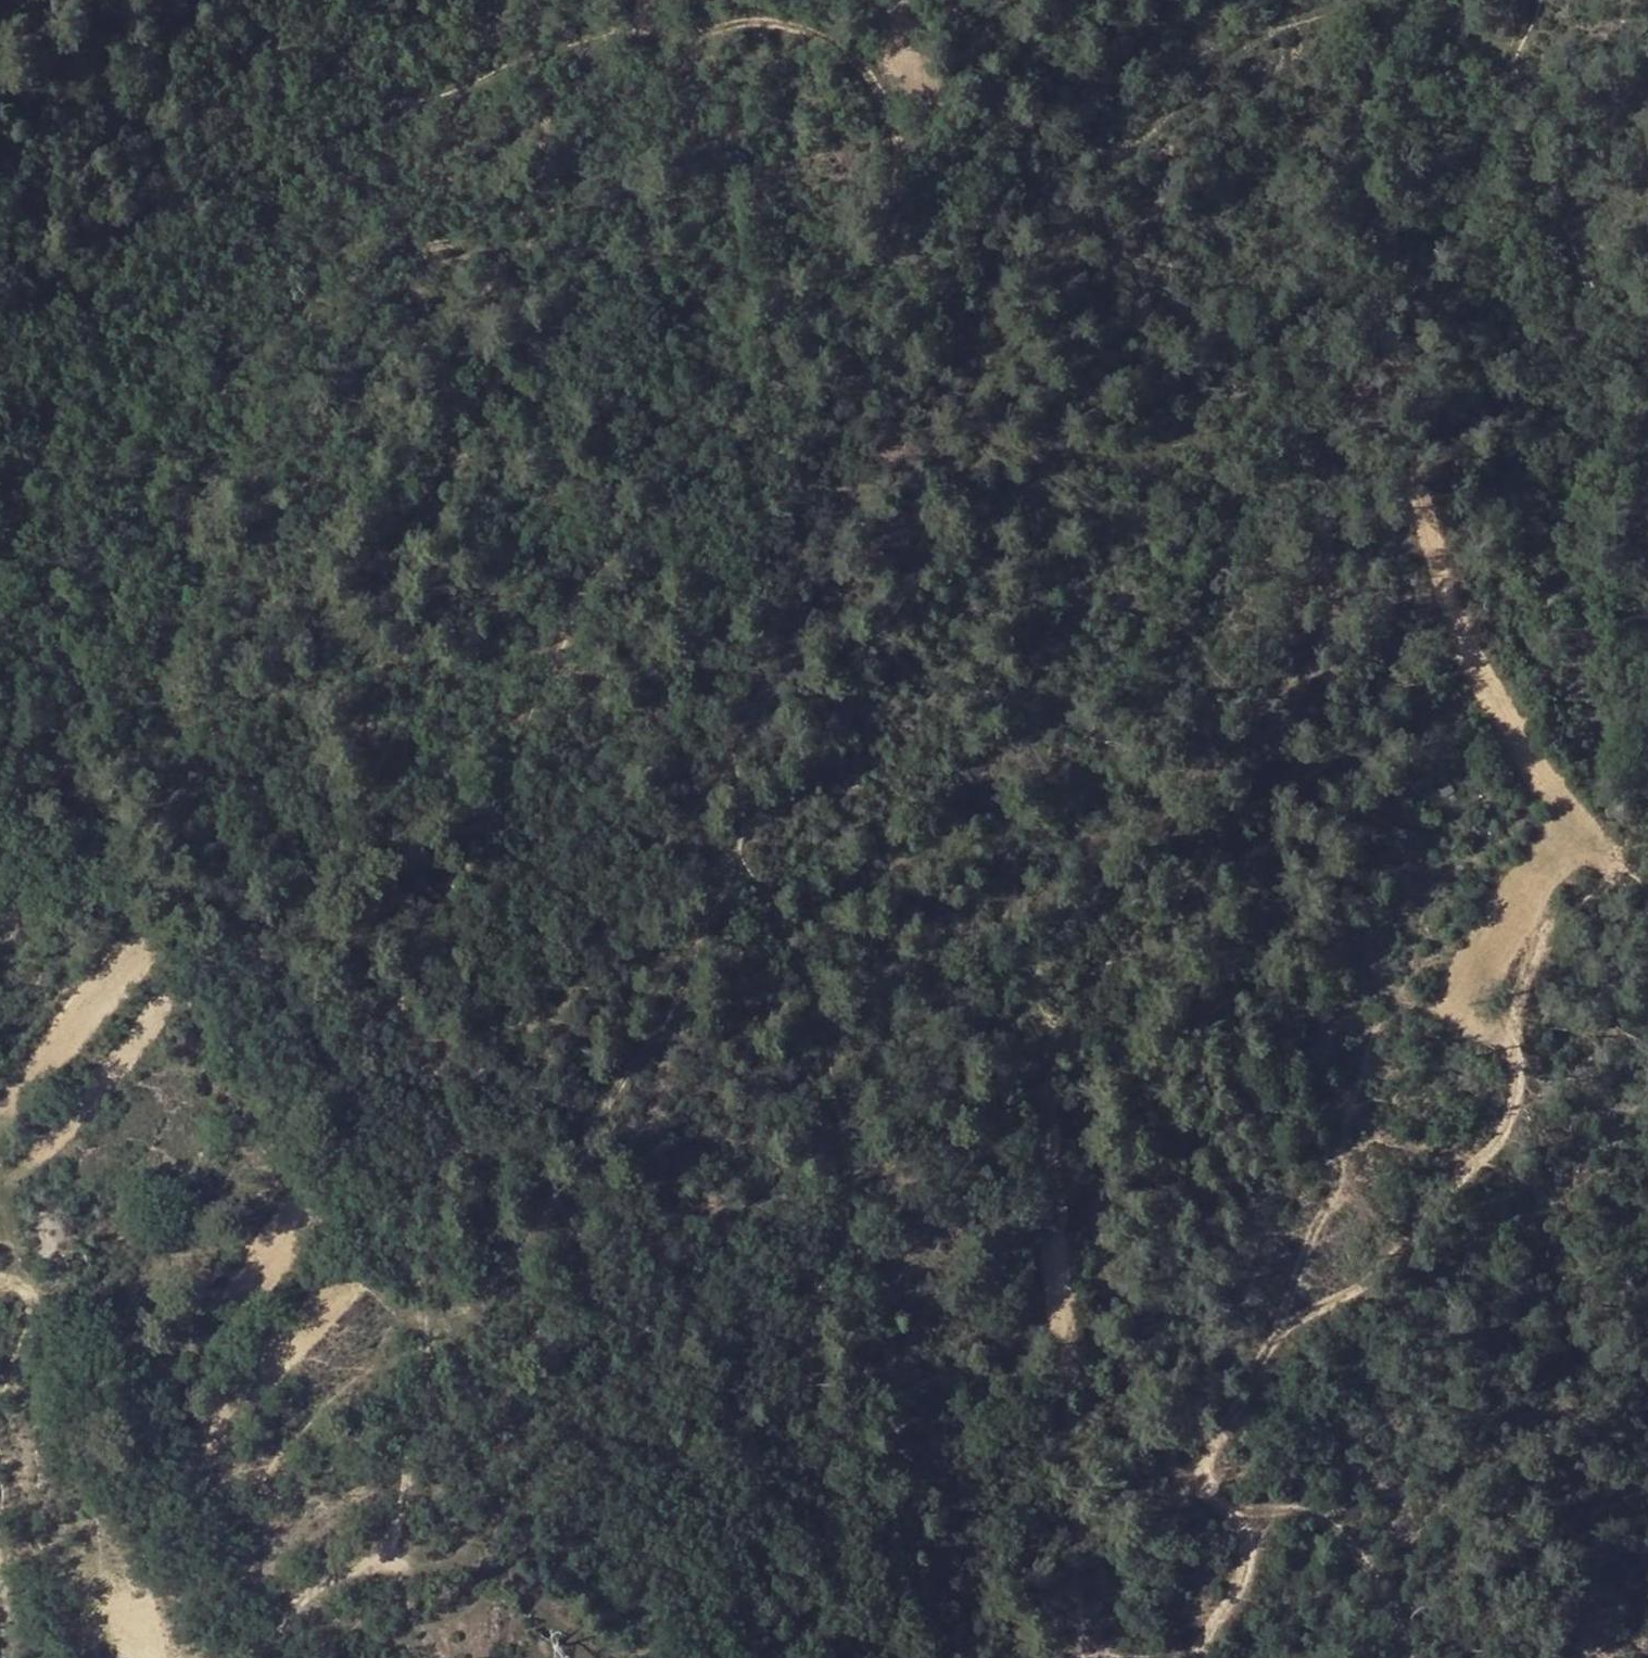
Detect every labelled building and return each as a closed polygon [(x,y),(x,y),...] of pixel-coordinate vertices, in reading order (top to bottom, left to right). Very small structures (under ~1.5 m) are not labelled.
[(1360,523),(1363,514),(1353,511),(1351,519),(1360,523)] [(1439,1040),(1429,1032),(1420,1044),(1430,1052),(1439,1040)]
